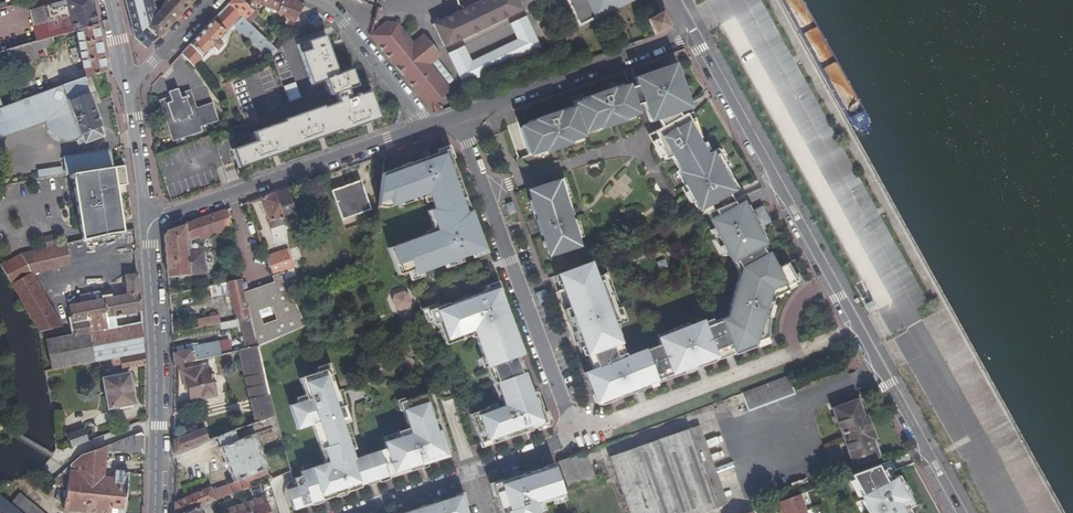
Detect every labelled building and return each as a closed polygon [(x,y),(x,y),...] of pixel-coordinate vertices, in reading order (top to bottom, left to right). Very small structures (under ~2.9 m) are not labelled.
[(50,36),(75,28),(96,22),(93,5),(92,0),(47,0),(27,6),(38,39),(50,36)] [(129,10),(133,30),(134,36),(145,47),(157,35),(146,24),(156,13),(154,0),(127,0),(129,10)] [(163,7),(156,13),(146,24),(157,35),(164,28),(191,0),(166,0),(163,7)] [(227,3),(250,22),(257,14),(253,10),(254,9),(244,0),(230,0),(227,3)] [(273,8),(272,10),(290,17),(297,0),(248,0),(273,8)] [(462,5),(467,7),(435,22),(447,48),(532,7),(529,0),(460,0),(462,5)] [(631,0),(569,0),(580,24),(631,0)] [(250,22),(227,3),(209,22),(181,52),(195,65),(214,46),(218,50),(223,44),(219,41),(235,23),(271,55),(278,47),(250,22)] [(671,25),(663,11),(648,19),(656,35),(670,28),(671,25)] [(465,46),(450,53),(465,84),(543,47),(528,16),(513,23),(520,37),(471,59),(465,46)] [(371,30),(371,34),(431,110),(438,112),(443,111),(435,101),(450,89),(428,62),(440,53),(423,32),(412,40),(397,21),(385,19),(371,30)] [(96,22),(75,28),(84,77),(105,69),(96,22)] [(3,50),(7,64),(8,65),(33,57),(31,49),(52,42),(50,36),(38,39),(3,50)] [(278,122),(250,132),(252,141),(229,149),(236,167),(283,150),(283,148),(337,129),(338,132),(377,118),(368,92),(357,96),(354,94),(351,98),(345,100),(342,90),(353,86),(347,70),(333,75),(319,36),(292,45),(306,85),(319,80),(325,96),(329,95),(332,104),(317,109),(316,107),(277,121),(278,122)] [(647,74),(648,78),(640,80),(641,85),(643,91),(646,90),(649,100),(647,101),(653,120),(660,118),(669,115),(669,111),(675,109),(689,104),(678,68),(664,72),(662,68),(647,74)] [(81,77),(5,105),(0,107),(0,134),(45,118),(47,122),(50,125),(53,128),(57,130),(61,132),(65,133),(69,134),(73,134),(78,133),(79,132),(84,142),(102,136),(98,125),(100,125),(81,77)] [(522,125),(531,150),(538,148),(539,150),(552,146),(551,144),(564,140),(564,142),(572,140),(571,137),(586,133),(585,128),(606,122),(605,116),(618,112),(619,117),(641,110),(639,103),(633,87),(633,84),(625,86),(625,85),(611,90),(611,93),(599,98),(598,94),(583,99),(584,100),(577,102),(578,106),(572,109),(570,107),(556,112),(557,116),(545,120),(543,116),(529,121),(529,123),(522,125)] [(643,91),(641,85),(633,87),(639,103),(647,101),(649,100),(646,90),(643,91)] [(197,126),(214,121),(208,104),(200,107),(201,110),(192,113),(185,91),(166,96),(158,99),(171,140),(198,131),(197,126)] [(458,99),(460,105),(475,99),(473,94),(458,99)] [(247,107),(236,111),(240,122),(251,118),(247,107)] [(669,141),(666,135),(692,120),(689,113),(683,116),(681,112),(678,113),(675,109),(669,111),(669,115),(660,118),(664,126),(657,130),(662,145),(669,141)] [(708,212),(734,202),(730,195),(734,193),(733,191),(735,190),(727,176),(733,172),(720,150),(708,155),(700,139),(702,138),(692,120),(666,135),(669,141),(662,145),(669,158),(673,155),(679,167),(681,169),(678,171),(687,187),(689,186),(695,195),(693,197),(699,208),(701,206),(705,213),(708,212)] [(491,136),(496,154),(505,152),(499,133),(491,136)] [(207,135),(152,155),(171,203),(228,183),(207,135)] [(69,173),(110,166),(107,148),(62,156),(65,174),(69,173)] [(446,149),(381,173),(378,206),(387,207),(412,197),(413,200),(429,194),(434,207),(426,210),(434,230),(388,248),(398,274),(412,269),(414,274),(436,266),(435,265),(469,253),(469,254),(483,249),(467,205),(462,207),(459,199),(464,197),(461,189),(459,189),(453,175),(456,174),(446,149)] [(69,173),(80,237),(112,232),(120,230),(112,186),(126,183),(124,175),(122,164),(110,166),(69,173)] [(37,177),(62,175),(61,167),(36,169),(37,177)] [(607,191),(613,199),(635,183),(624,168),(610,179),(614,185),(607,191)] [(567,199),(560,181),(558,173),(529,183),(532,194),(530,194),(548,250),(575,240),(573,233),(577,231),(571,213),(569,213),(565,200),(567,199)] [(370,211),(359,181),(329,191),(340,221),(370,211)] [(296,220),(286,189),(273,193),(260,198),(270,228),(296,220)] [(467,205),(464,197),(459,199),(462,207),(467,205)] [(739,210),(735,201),(734,202),(708,212),(714,228),(709,230),(713,238),(716,237),(719,246),(716,247),(720,257),(725,255),(732,272),(735,271),(739,276),(738,284),(733,283),(730,300),(734,301),(732,312),(727,314),(721,316),(733,347),(735,353),(757,344),(755,340),(768,334),(768,333),(767,331),(767,330),(767,328),(766,326),(766,324),(766,323),(766,320),(766,318),(765,316),(762,316),(763,307),(765,307),(765,306),(765,305),(766,304),(766,303),(766,302),(766,300),(781,294),(780,290),(791,285),(784,267),(772,272),(760,245),(757,246),(754,240),(762,237),(759,229),(757,226),(754,227),(749,215),(746,207),(739,210)] [(764,208),(749,215),(754,227),(757,226),(759,229),(770,225),(764,208)] [(188,251),(187,238),(191,237),(198,235),(199,237),(213,233),(212,230),(228,225),(224,214),(223,211),(167,230),(162,235),(165,254),(169,278),(207,271),(204,247),(193,250),(188,251)] [(539,230),(541,229),(536,213),(533,214),(539,230)] [(35,275),(71,265),(65,243),(23,253),(35,275)] [(288,249),(267,256),(274,275),(284,272),(294,268),(288,249)] [(58,319),(35,275),(23,253),(2,265),(38,330),(39,334),(44,331),(42,328),(58,319)] [(588,262),(592,273),(604,268),(600,257),(588,262)] [(592,273),(588,262),(555,275),(561,289),(556,291),(564,310),(571,327),(573,326),(579,341),(577,342),(583,357),(588,355),(594,369),(589,372),(592,379),(588,380),(594,395),(598,394),(601,402),(620,395),(621,398),(641,390),(651,386),(649,383),(673,373),(674,376),(685,372),(684,369),(696,364),(698,367),(716,359),(714,355),(733,347),(721,316),(720,315),(713,318),(712,316),(691,324),(689,320),(673,326),(675,331),(659,338),(661,342),(627,357),(621,342),(625,340),(618,323),(626,320),(606,272),(594,277),(592,273)] [(293,298),(284,272),(274,275),(273,276),(275,282),(245,295),(247,307),(248,307),(250,317),(252,330),(285,316),(279,303),(293,298)] [(51,369),(86,363),(96,361),(117,357),(143,352),(138,274),(123,275),(124,294),(101,298),(99,291),(91,292),(92,300),(67,304),(73,334),(45,339),(51,369)] [(291,286),(299,283),(297,275),(288,278),(291,286)] [(242,280),(224,283),(235,320),(250,317),(248,307),(247,307),(245,295),(242,280)] [(498,379),(523,369),(517,355),(519,354),(516,348),(520,347),(511,325),(509,326),(506,317),(507,316),(494,287),(473,295),(473,293),(447,304),(446,303),(425,312),(431,326),(435,324),(444,344),(473,333),(487,365),(491,363),(498,379)] [(171,295),(171,304),(188,301),(187,291),(177,294),(171,295)] [(390,297),(388,303),(392,312),(398,314),(407,310),(409,305),(405,296),(400,293),(390,297)] [(300,327),(303,326),(294,299),(293,298),(279,303),(285,316),(252,330),(254,346),(300,327)] [(194,320),(195,328),(219,324),(217,316),(194,320)] [(241,325),(243,342),(245,349),(254,346),(252,330),(250,317),(235,320),(221,323),(223,329),(241,325)] [(218,343),(174,353),(174,366),(220,355),(218,343)] [(245,349),(239,350),(257,420),(272,414),(254,346),(245,349)] [(143,352),(117,357),(119,368),(144,364),(144,363),(143,352)] [(202,366),(182,369),(184,380),(186,380),(190,400),(215,396),(211,369),(203,370),(202,366)] [(491,436),(493,441),(526,428),(524,421),(528,420),(530,425),(547,419),(542,404),(543,404),(537,388),(533,390),(530,383),(529,384),(523,369),(498,379),(503,394),(502,395),(504,403),(489,408),(488,405),(470,411),(481,440),(491,436)] [(327,370),(298,380),(305,400),(287,406),(296,430),(309,425),(322,463),(296,472),(298,476),(290,479),(293,486),(283,490),(291,512),(298,512),(313,508),(313,507),(323,503),(338,498),(337,497),(348,494),(362,489),(361,487),(389,477),(389,479),(423,467),(420,460),(424,458),(426,463),(443,457),(442,455),(449,452),(427,392),(404,400),(407,408),(402,410),(408,428),(397,432),(399,438),(384,443),(386,450),(355,461),(352,453),(343,426),(347,425),(349,424),(344,407),(341,408),(327,370)] [(113,375),(100,377),(106,408),(133,403),(127,372),(113,375)] [(742,394),(749,411),(795,393),(789,376),(742,394)] [(603,406),(621,398),(620,395),(601,402),(603,406)] [(880,453),(857,398),(832,409),(839,425),(854,463),(880,453)] [(347,425),(343,426),(352,453),(356,451),(347,425)] [(721,507),(717,494),(693,427),(689,428),(718,508),(721,507)] [(174,440),(173,453),(175,453),(207,440),(202,428),(174,440)] [(611,457),(627,504),(630,512),(704,512),(718,508),(689,428),(611,457)] [(66,436),(70,447),(86,441),(82,431),(66,436)] [(257,478),(255,474),(265,471),(251,433),(234,440),(231,431),(214,437),(231,481),(220,485),(221,487),(211,491),(209,487),(174,501),(173,506),(173,512),(178,512),(199,505),(223,496),(248,486),(247,482),(257,478)] [(48,483),(53,489),(56,485),(65,487),(63,508),(111,512),(123,512),(128,471),(114,470),(113,476),(101,475),(103,452),(135,453),(135,455),(144,455),(144,447),(144,435),(140,432),(81,454),(79,456),(78,474),(68,473),(68,466),(63,470),(48,483)] [(491,436),(481,440),(483,445),(493,441),(491,436)] [(707,448),(719,444),(716,437),(705,441),(707,448)] [(596,477),(585,451),(559,461),(570,488),(596,477)] [(68,473),(78,474),(79,456),(68,466),(68,473)] [(873,476),(887,472),(885,468),(881,468),(878,462),(867,466),(873,476)] [(551,463),(490,484),(498,508),(503,507),(505,512),(537,512),(534,504),(562,495),(551,463)] [(891,478),(887,472),(873,476),(867,466),(852,472),(865,496),(863,497),(869,508),(871,507),(875,512),(908,512),(905,508),(916,502),(910,493),(908,494),(901,482),(903,481),(900,474),(891,478)] [(267,478),(269,484),(282,479),(280,474),(267,478)] [(11,504),(22,512),(43,512),(20,494),(11,504)] [(799,510),(794,494),(772,502),(775,510),(775,512),(790,512),(799,510)] [(224,508),(226,512),(271,512),(264,495),(224,508)] [(458,495),(406,512),(465,512),(458,495)] [(11,504),(0,496),(0,512),(22,512),(11,504)]
